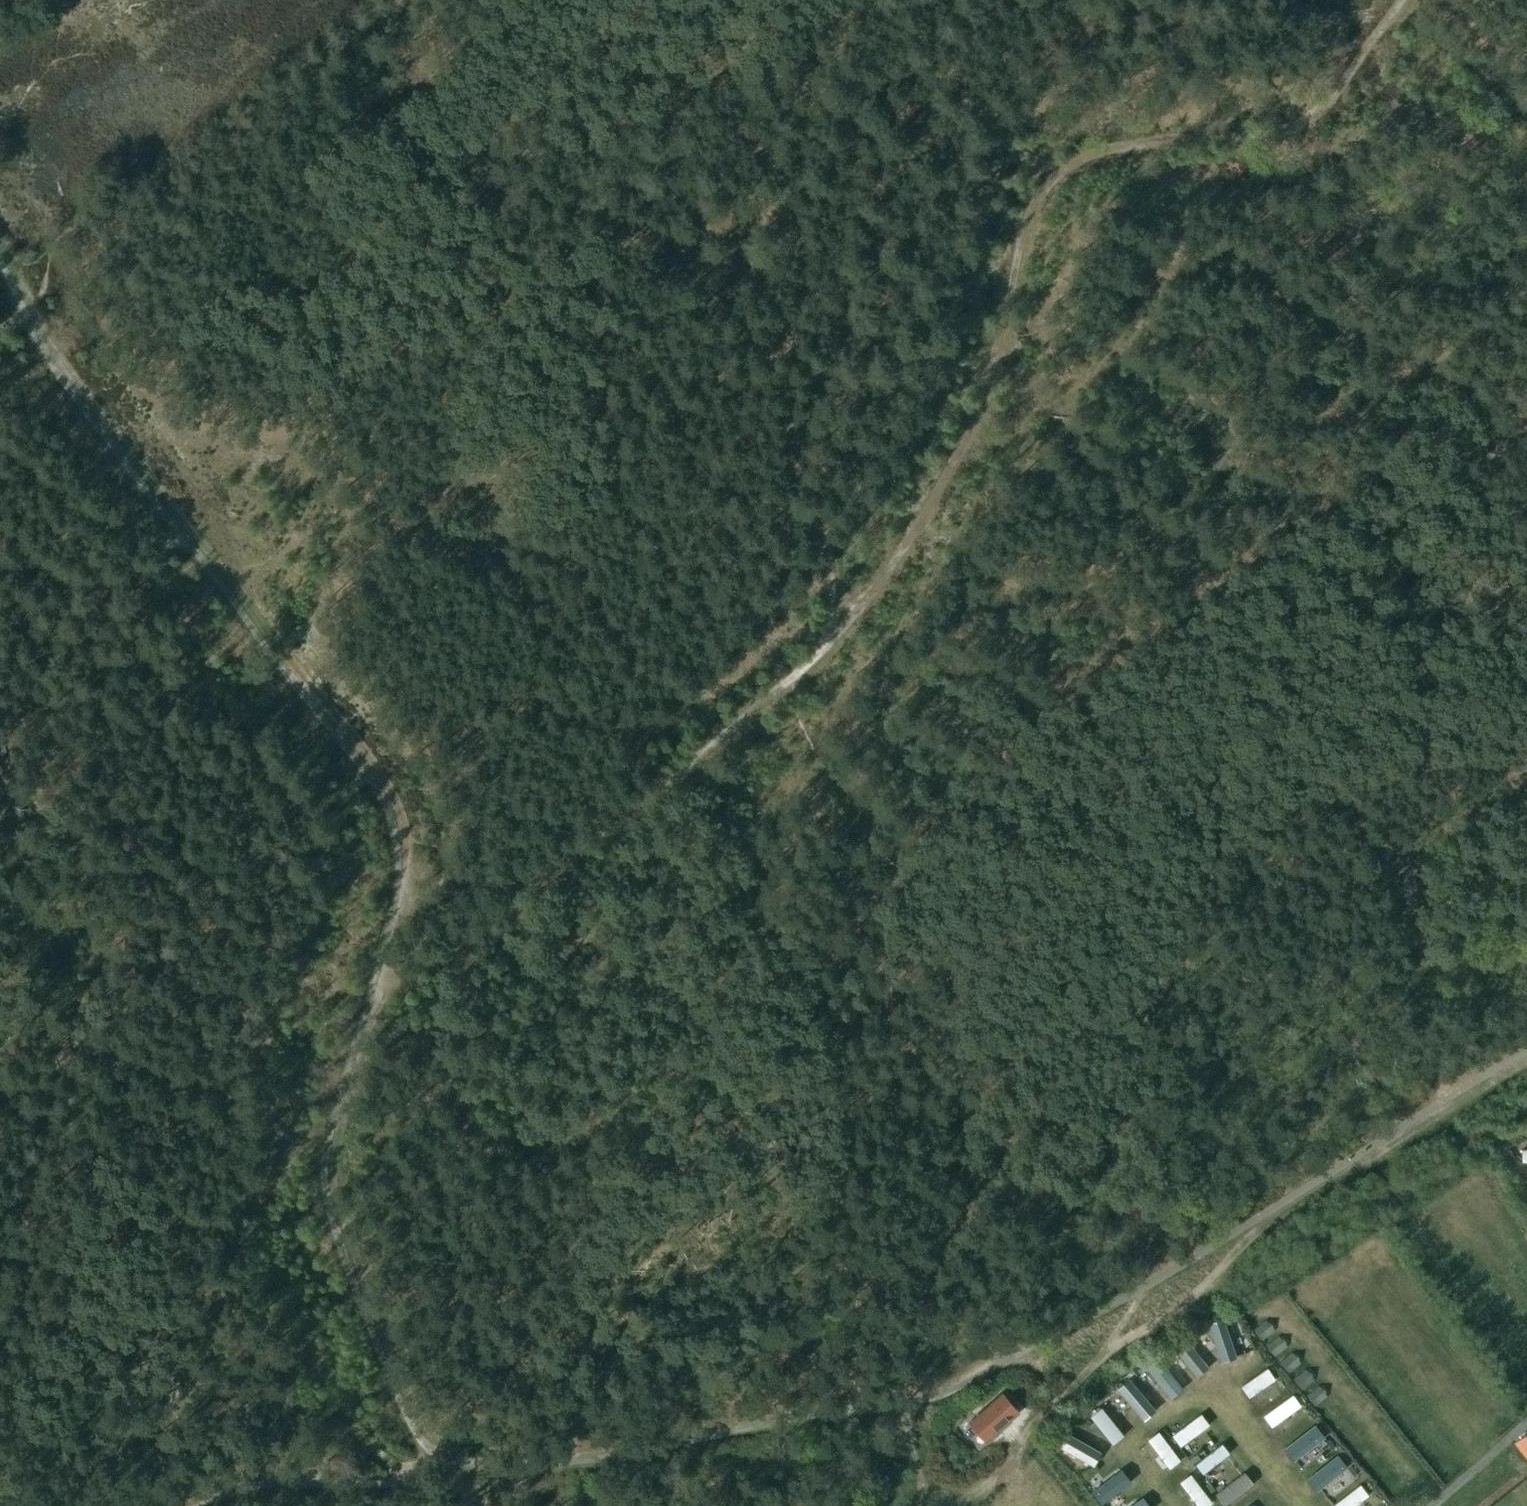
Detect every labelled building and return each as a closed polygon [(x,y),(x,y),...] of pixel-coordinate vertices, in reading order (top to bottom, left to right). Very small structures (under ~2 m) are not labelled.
[(1226,1322),(1210,1327),(1222,1366),(1237,1361),(1226,1322)] [(1199,1380),(1211,1370),(1188,1341),(1176,1350),(1199,1380)] [(1148,1371),(1171,1401),(1183,1392),(1160,1362),(1148,1371)] [(1276,1382),(1269,1372),(1243,1389),(1250,1399),(1276,1382)] [(1156,1413),(1130,1381),(1119,1391),(1145,1423),(1156,1413)] [(1302,1408),(1294,1397),(1265,1418),(1273,1429),(1302,1408)] [(1008,1398),(971,1420),(982,1438),(1019,1416),(1008,1398)] [(1124,1438),(1103,1410),(1092,1418),(1114,1446),(1124,1438)] [(1210,1428),(1202,1417),(1173,1437),(1181,1448),(1210,1428)] [(1326,1441),(1316,1428),(1285,1451),(1295,1464),(1326,1441)] [(1514,1443),(1526,1459),(1526,1433),(1514,1443)] [(1181,1463),(1159,1434),(1149,1442),(1171,1471),(1181,1463)] [(1095,1469),(1103,1455),(1071,1437),(1063,1451),(1095,1469)] [(1205,1477),(1231,1456),(1223,1446),(1197,1467),(1205,1477)] [(1349,1470),(1339,1458),(1309,1481),(1319,1493),(1349,1470)] [(1132,1484),(1122,1472),(1093,1493),(1103,1505),(1132,1484)] [(1246,1475),(1216,1497),(1223,1505),(1228,1505),(1254,1487),(1246,1475)] [(1191,1476),(1181,1484),(1197,1505),(1211,1505),(1213,1505),(1191,1476)] [(1361,1487),(1337,1505),(1359,1505),(1370,1498),(1361,1487)]
